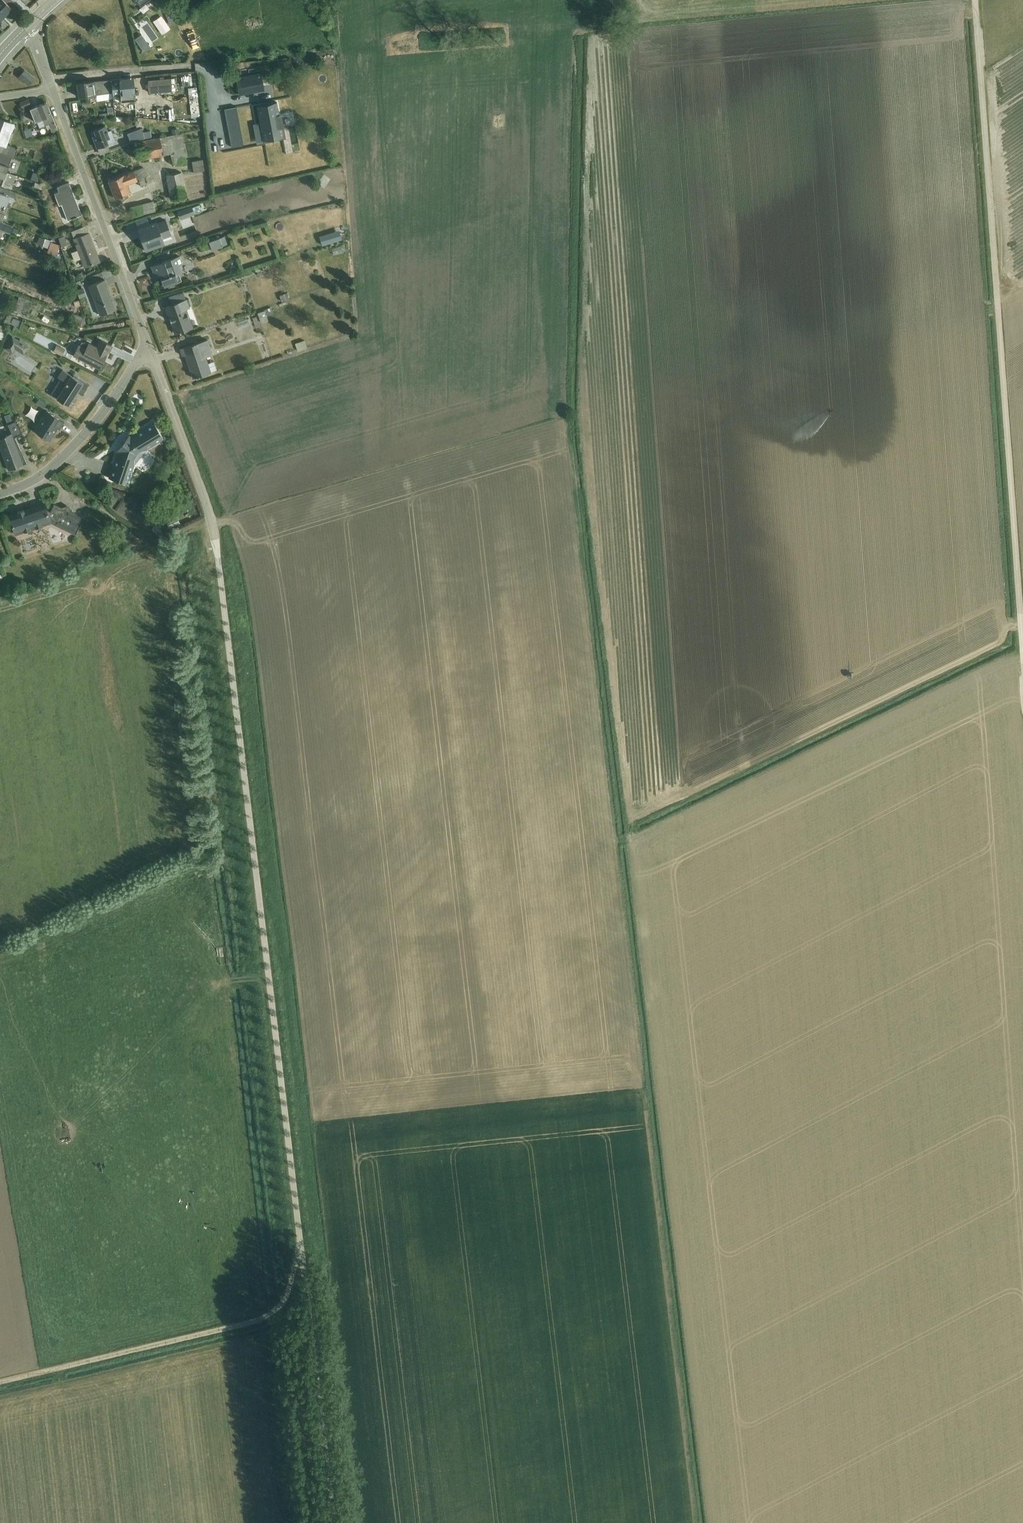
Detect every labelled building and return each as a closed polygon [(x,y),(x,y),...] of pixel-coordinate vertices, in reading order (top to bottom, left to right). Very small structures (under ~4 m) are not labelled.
[(16,4),(12,0),(2,0),(1,0),(0,0),(0,20),(16,4)] [(174,16),(167,19),(169,25),(177,23),(174,16)] [(131,36),(137,51),(150,45),(147,38),(153,36),(144,17),(134,22),(139,33),(131,36)] [(25,71),(20,77),(28,84),(33,78),(25,71)] [(260,74),(236,78),(239,94),(263,90),(260,74)] [(191,76),(181,77),(181,86),(192,85),(191,76)] [(111,80),(113,99),(113,102),(136,100),(133,78),(111,80)] [(174,78),(148,80),(149,94),(171,92),(171,91),(175,90),(174,78)] [(113,99),(111,80),(85,82),(85,81),(84,82),(84,83),(77,84),(79,98),(96,95),(96,98),(106,97),(107,100),(113,99)] [(197,87),(186,88),(187,93),(189,93),(191,117),(200,116),(197,87)] [(75,97),(65,99),(66,107),(76,105),(75,97)] [(28,99),(19,102),(22,109),(31,105),(28,99)] [(46,102),(29,109),(35,122),(37,121),(39,128),(45,125),(47,129),(50,128),(51,132),(58,130),(46,102)] [(277,102),(257,105),(262,132),(255,133),(256,142),(263,141),(264,143),(285,139),(281,115),(279,115),(277,102)] [(107,113),(99,114),(100,119),(108,117),(108,116),(114,115),(113,107),(107,108),(107,113)] [(244,145),(236,107),(224,109),(231,147),(244,145)] [(12,157),(14,158),(18,148),(6,144),(13,124),(0,119),(0,153),(12,157)] [(96,135),(93,136),(97,148),(107,145),(116,142),(111,130),(107,132),(106,126),(94,130),(96,135)] [(30,128),(23,130),(26,138),(33,136),(30,128)] [(134,142),(146,140),(142,129),(127,134),(131,143),(134,142)] [(146,140),(134,142),(138,160),(170,154),(172,166),(187,163),(181,135),(146,140)] [(107,145),(97,148),(100,155),(109,152),(107,145)] [(10,163),(12,157),(0,153),(0,160),(10,163)] [(202,159),(191,161),(193,172),(204,170),(202,159)] [(7,173),(10,163),(0,160),(0,170),(7,173)] [(144,168),(109,181),(115,199),(131,193),(128,185),(137,181),(137,180),(138,179),(141,186),(146,184),(143,177),(147,176),(144,168)] [(43,178),(41,178),(42,182),(52,179),(49,169),(41,172),(43,178)] [(0,170),(0,177),(4,178),(1,185),(11,189),(16,176),(7,173),(0,170)] [(181,172),(166,175),(170,199),(186,196),(181,172)] [(58,192),(54,193),(59,205),(61,204),(67,220),(72,218),(72,219),(82,215),(69,182),(56,187),(58,192)] [(2,205),(6,206),(10,197),(0,193),(0,204),(2,205)] [(153,201),(130,207),(133,217),(155,211),(153,201)] [(191,206),(177,211),(181,220),(195,214),(191,206)] [(138,229),(150,224),(147,217),(135,221),(138,229)] [(150,224),(138,229),(137,229),(145,251),(165,244),(163,239),(172,235),(166,220),(157,223),(157,222),(150,224)] [(2,231),(10,234),(13,226),(2,222),(0,221),(0,238),(2,231)] [(74,239),(89,233),(86,225),(71,231),(74,239)] [(339,230),(319,236),(322,245),(342,239),(339,230)] [(63,233),(58,235),(62,247),(67,245),(63,233)] [(89,233),(74,239),(73,239),(77,250),(71,252),(74,261),(80,259),(84,268),(100,262),(89,233)] [(39,236),(36,244),(48,248),(51,240),(39,236)] [(224,236),(208,242),(212,251),(222,247),(222,246),(227,244),(224,236)] [(50,242),(47,252),(56,256),(60,245),(50,242)] [(342,246),(332,249),(333,255),(344,251),(342,246)] [(176,275),(179,274),(182,273),(179,266),(182,265),(179,256),(151,266),(154,274),(155,274),(156,273),(158,277),(160,277),(161,280),(164,287),(178,282),(176,275)] [(105,280),(89,286),(100,315),(115,310),(107,287),(105,280)] [(83,287),(77,289),(81,298),(86,296),(83,287)] [(171,304),(186,299),(183,291),(168,296),(171,304)] [(286,293),(280,296),(282,302),(289,299),(286,293)] [(19,295),(14,311),(24,314),(25,313),(28,314),(30,308),(32,309),(31,313),(35,314),(37,305),(31,303),(32,300),(19,295)] [(75,299),(67,301),(69,307),(77,305),(75,299)] [(186,299),(171,304),(165,306),(175,334),(193,327),(186,308),(190,307),(187,299),(186,299)] [(276,306),(257,313),(260,323),(268,320),(266,315),(278,311),(276,306)] [(73,314),(70,322),(86,328),(84,317),(73,314)] [(13,324),(15,319),(8,316),(6,322),(13,324)] [(248,319),(238,323),(240,328),(250,324),(248,319)] [(12,336),(4,348),(12,353),(15,349),(24,354),(28,347),(27,346),(28,344),(20,339),(19,340),(12,336)] [(79,345),(73,355),(100,369),(112,346),(101,340),(100,343),(96,341),(90,342),(89,343),(88,343),(85,348),(79,345)] [(207,340),(180,349),(182,356),(185,355),(193,378),(211,373),(210,371),(216,369),(214,361),(208,363),(206,356),(212,354),(207,340)] [(305,340),(295,343),(297,351),(307,348),(305,340)] [(52,343),(49,350),(58,354),(61,347),(52,343)] [(60,379),(50,395),(71,407),(77,398),(74,396),(77,392),(82,395),(88,385),(62,369),(57,377),(60,379)] [(39,399),(36,404),(44,408),(47,403),(39,399)] [(46,410),(33,431),(50,441),(57,429),(59,430),(64,422),(46,410)] [(10,413),(4,416),(7,422),(13,420),(10,413)] [(0,437),(0,450),(8,470),(16,467),(27,463),(16,437),(22,434),(17,421),(8,425),(11,433),(0,437)] [(117,453),(108,478),(124,483),(129,469),(132,471),(134,465),(146,450),(164,439),(153,422),(130,436),(129,435),(116,451),(117,453)] [(18,512),(9,516),(15,535),(51,523),(76,535),(84,518),(77,515),(77,514),(73,511),(70,507),(67,505),(61,508),(54,504),(50,512),(46,510),(44,503),(24,510),(23,510),(17,512),(18,512)] [(177,518),(166,523),(169,529),(180,524),(177,518)] [(155,525),(151,530),(158,536),(162,531),(155,525)]
